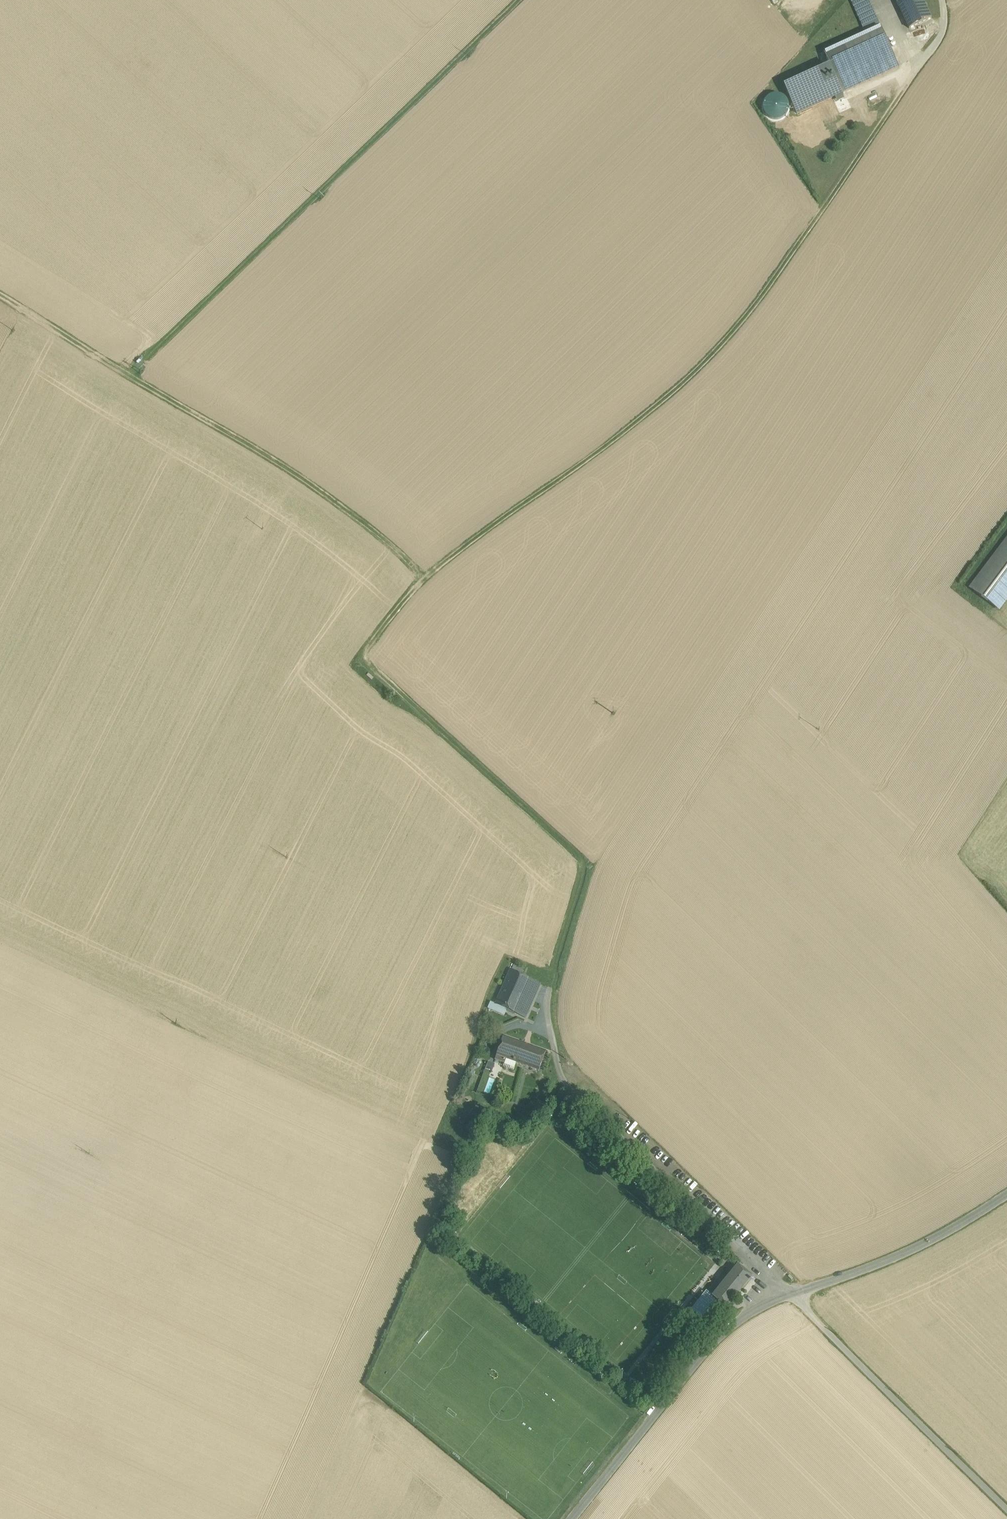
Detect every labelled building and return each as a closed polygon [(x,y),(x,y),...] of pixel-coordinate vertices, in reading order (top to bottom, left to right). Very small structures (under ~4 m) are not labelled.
[(867,0),(851,0),(865,32),(879,26),(867,0)] [(909,29),(931,19),(922,0),(895,0),(909,29)] [(880,28),(843,44),(854,67),(861,84),(898,67),(880,28)] [(843,44),(824,53),(830,66),(834,76),(854,67),(843,44)] [(830,66),(785,86),(797,113),(842,93),(834,76),(830,66)] [(854,67),(834,76),(842,93),(861,84),(854,67)] [(971,589),(998,609),(1006,597),(1006,541),(971,589)] [(511,971),(523,976),(525,971),(514,966),(511,971)] [(511,971),(497,1004),(525,1017),(540,984),(523,976),(511,971)] [(546,1052),(504,1037),(495,1060),(504,1064),(506,1059),(539,1071),(546,1052)] [(738,1265),(722,1284),(725,1286),(740,1267),(738,1265)] [(740,1267),(725,1286),(722,1284),(713,1296),(718,1300),(727,1307),(752,1276),(740,1267)] [(703,1319),(718,1300),(713,1296),(706,1290),(691,1309),(703,1319)]
